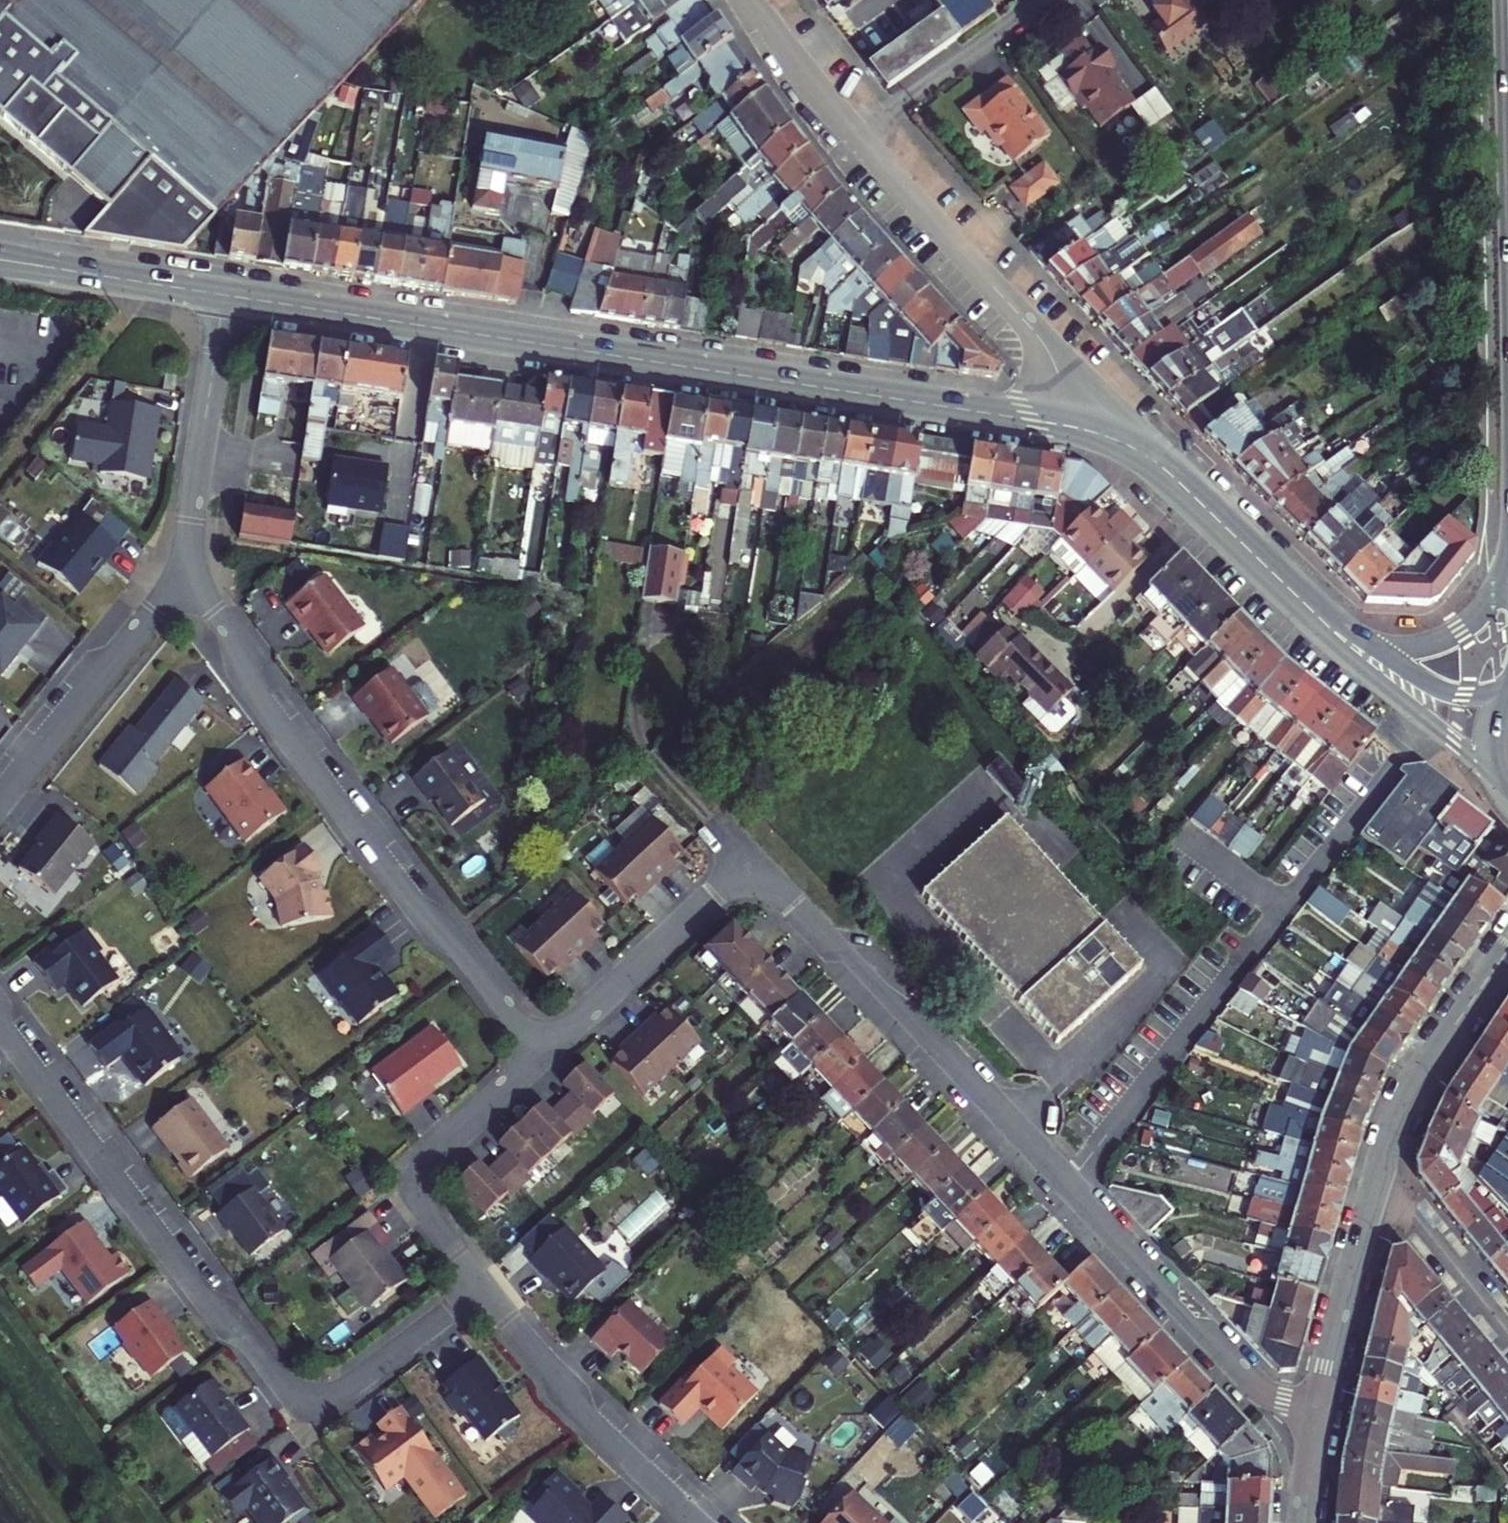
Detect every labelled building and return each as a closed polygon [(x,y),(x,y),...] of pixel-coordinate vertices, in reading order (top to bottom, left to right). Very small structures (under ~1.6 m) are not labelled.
[(118,217),(161,168),(229,225),(269,183),(296,156),(298,154),(446,0),(0,0),(0,43),(6,37),(11,41),(0,54),(0,115),(118,217)] [(609,0),(592,0),(601,14),(613,6),(609,0)] [(613,6),(627,27),(648,12),(662,2),(665,0),(621,0),(613,6)] [(662,2),(648,12),(627,27),(643,50),(677,26),(709,3),(707,0),(665,0),(662,2)] [(843,0),(814,0),(824,14),(843,0)] [(868,69),(886,92),(994,16),(983,0),(944,0),(933,8),(941,19),(868,69)] [(1164,5),(1152,14),(1160,25),(1149,34),(1165,55),(1207,24),(1211,29),(1227,17),(1215,0),(1160,0),(1164,5)] [(640,83),(645,91),(693,57),(728,31),(709,3),(677,26),(684,35),(660,52),(668,62),(640,83)] [(693,57),(706,76),(742,51),(728,31),(693,57)] [(11,41),(6,37),(0,43),(0,54),(11,41)] [(1091,57),(1080,43),(1060,57),(1070,72),(1057,82),(1070,102),(1071,101),(1081,115),(1085,113),(1099,132),(1133,108),(1109,74),(1113,72),(1098,52),(1091,57)] [(732,104),(735,109),(766,87),(742,51),(706,76),(660,110),(667,120),(718,84),(723,92),(721,96),(726,103),(732,104)] [(1009,83),(974,109),(972,125),(982,139),(987,135),(1000,152),(1003,150),(1015,166),(1050,140),(1009,83)] [(1268,112),(1279,104),(1265,83),(1254,91),(1268,112)] [(724,144),(778,103),(766,87),(735,109),(703,133),(707,140),(716,133),(724,144)] [(1156,92),(1133,108),(1150,132),(1173,115),(1156,92)] [(803,139),(778,103),(724,144),(729,151),(733,148),(758,180),(803,139)] [(803,139),(758,180),(709,223),(719,235),(742,214),(748,221),(818,160),(803,139)] [(500,143),(485,216),(511,221),(518,189),(571,199),(566,222),(583,226),(602,169),(579,164),(580,159),(500,143)] [(298,154),(296,156),(269,183),(281,187),(308,195),(316,159),(298,154)] [(308,195),(304,217),(294,276),(322,281),(337,201),(340,183),(343,164),(316,159),(308,195)] [(835,184),(818,160),(748,221),(761,236),(798,205),(803,212),(835,184)] [(195,261),(229,225),(161,168),(118,217),(93,244),(195,261)] [(1056,190),(1042,171),(1011,195),(1024,213),(1056,190)] [(1180,185),(1189,196),(1203,186),(1196,174),(1180,185)] [(1226,192),(1216,177),(1203,186),(1214,201),(1226,192)] [(775,255),(783,264),(783,263),(849,204),(835,184),(803,212),(759,250),(756,274),(765,275),(767,261),(775,255)] [(294,276),(304,217),(308,195),(281,187),(277,208),(266,272),(294,276)] [(357,205),(337,201),(322,281),(343,284),(357,205)] [(783,263),(783,264),(791,273),(800,266),(811,278),(869,225),(849,204),(783,263)] [(365,288),(379,208),(357,205),(343,284),(365,288)] [(230,227),(224,265),(266,272),(277,208),(259,206),(254,231),(230,227)] [(386,291),(396,233),(389,231),(391,217),(386,216),(387,209),(379,208),(365,288),(386,291)] [(440,240),(437,255),(431,298),(452,302),(459,261),(462,242),(467,215),(453,213),(452,219),(444,218),(440,240)] [(422,223),(410,295),(431,298),(437,255),(440,240),(432,238),(434,222),(430,221),(431,216),(423,215),(422,223)] [(1260,237),(1246,216),(1189,258),(1202,278),(1260,237)] [(399,218),(396,233),(386,291),(410,295),(422,223),(399,218)] [(1077,222),(1028,256),(1044,273),(1091,239),(1077,222)] [(704,255),(709,223),(689,242),(704,255)] [(1391,264),(1423,239),(1411,224),(1379,249),(1391,264)] [(885,242),(869,225),(811,278),(808,301),(828,303),(831,290),(885,242)] [(1121,245),(1124,243),(1111,225),(1096,235),(1109,254),(1121,245)] [(1044,273),(1059,289),(1109,254),(1096,235),(1091,239),(1044,273)] [(612,239),(600,274),(625,282),(630,267),(637,247),(612,239)] [(898,257),(885,242),(831,290),(828,303),(834,304),(837,308),(898,257)] [(1292,243),(1276,254),(1283,263),(1299,252),(1292,243)] [(1109,254),(1059,289),(1075,308),(1125,272),(1116,261),(1127,253),(1121,245),(1109,254)] [(452,302),(526,313),(535,253),(513,249),(510,269),(459,261),(452,302)] [(898,257),(837,308),(831,314),(833,317),(831,329),(844,331),(846,324),(863,327),(865,313),(913,273),(898,257)] [(1137,263),(1127,270),(1132,277),(1142,270),(1137,263)] [(559,298),(588,308),(600,274),(570,264),(559,298)] [(630,267),(625,282),(610,326),(632,330),(640,279),(642,272),(630,267)] [(1093,327),(1152,284),(1142,270),(1132,277),(1127,270),(1125,272),(1075,308),(1093,327)] [(640,279),(632,330),(651,333),(660,278),(661,275),(642,272),(640,279)] [(926,287),(913,273),(865,313),(863,327),(870,328),(873,320),(881,329),(881,328),(926,287)] [(600,274),(588,308),(583,322),(610,326),(625,282),(600,274)] [(680,278),(661,275),(660,278),(651,333),(671,337),(680,278)] [(1093,327),(1110,345),(1178,297),(1163,277),(1152,284),(1093,327)] [(680,278),(671,337),(691,339),(695,311),(700,281),(680,278)] [(909,329),(939,302),(926,287),(881,328),(881,329),(884,334),(888,330),(893,331),(903,321),(909,329)] [(1124,361),(1169,330),(1191,314),(1178,297),(1110,345),(1124,361)] [(1403,312),(1395,300),(1376,314),(1384,325),(1403,312)] [(899,373),(919,376),(924,342),(953,317),(939,302),(909,329),(899,337),(899,351),(899,373)] [(723,315),(695,311),(691,339),(719,344),(723,315)] [(1162,402),(1199,376),(1209,369),(1218,363),(1218,362),(1255,336),(1238,312),(1217,328),(1143,381),(1162,402)] [(924,342),(919,376),(946,380),(952,354),(971,336),(953,317),(924,342)] [(1143,381),(1217,328),(1211,321),(1194,333),(1188,325),(1173,335),(1169,330),(1124,361),(1143,381)] [(747,347),(770,351),(774,327),(774,326),(750,322),(747,347)] [(803,332),(774,327),(770,352),(799,357),(803,332)] [(1012,381),(971,336),(952,354),(946,380),(1004,389),(1012,381)] [(284,389),(318,394),(324,352),(274,344),(258,445),(278,448),(284,402),(286,399),(284,389)] [(878,369),(880,347),(860,344),(857,366),(878,369)] [(899,373),(899,351),(880,347),(878,369),(899,373)] [(318,394),(307,468),(323,470),(332,413),(357,417),(360,401),(406,408),(413,365),(324,351),(318,394)] [(1204,384),(1224,370),(1218,362),(1218,363),(1209,369),(1199,376),(1204,384)] [(462,374),(438,369),(429,427),(427,442),(441,445),(439,459),(448,461),(450,453),(460,386),(462,374)] [(1204,384),(1199,376),(1162,402),(1179,421),(1221,391),(1234,382),(1224,370),(1204,384)] [(166,371),(163,390),(174,391),(176,373),(166,371)] [(460,386),(450,453),(495,461),(496,449),(505,394),(460,386)] [(552,388),(549,402),(541,456),(541,457),(552,458),(549,481),(560,482),(562,465),(574,392),(552,388)] [(1221,391),(1179,421),(1229,471),(1290,427),(1302,419),(1295,409),(1262,432),(1248,430),(1221,391)] [(580,510),(598,396),(574,392),(562,465),(576,468),(570,509),(580,510)] [(549,402),(505,394),(496,449),(541,456),(549,402)] [(618,463),(627,400),(598,396),(580,510),(579,517),(592,519),(595,503),(600,504),(607,462),(618,463)] [(654,404),(627,400),(618,463),(613,493),(630,496),(636,461),(646,462),(654,404)] [(670,452),(677,408),(654,404),(646,462),(668,466),(670,452)] [(711,414),(677,408),(670,452),(690,455),(686,481),(682,510),(695,513),(697,499),(711,414)] [(81,432),(75,468),(104,473),(103,481),(149,488),(160,417),(114,410),(110,436),(81,432)] [(716,478),(724,479),(733,417),(711,414),(697,499),(712,501),(716,478)] [(730,497),(744,499),(755,421),(733,417),(724,479),(732,481),(730,497)] [(761,482),(771,483),(780,425),(755,421),(744,499),(741,516),(754,518),(761,482)] [(787,468),(798,470),(805,429),(780,425),(771,483),(769,498),(781,500),(787,468)] [(1246,488),(1315,439),(1311,433),(1299,441),(1290,427),(1229,471),(1246,488)] [(818,499),(829,433),(805,429),(798,470),(793,502),(806,504),(807,497),(818,499)] [(851,437),(829,433),(818,499),(817,506),(829,508),(832,495),(841,497),(851,437)] [(876,440),(851,437),(841,497),(839,516),(849,518),(851,511),(864,513),(876,440)] [(1318,444),(1315,439),(1246,488),(1265,507),(1318,469),(1307,453),(1318,444)] [(876,440),(864,513),(874,515),(871,527),(893,530),(894,519),(887,516),(899,444),(876,440)] [(918,490),(917,496),(935,499),(943,451),(899,444),(887,516),(894,519),(893,530),(912,533),(914,520),(903,519),(908,488),(918,490)] [(956,502),(963,455),(943,451),(935,499),(956,502)] [(670,452),(668,466),(667,477),(686,481),(690,455),(670,452)] [(976,457),(963,455),(956,502),(960,502),(970,504),(976,457)] [(987,533),(987,530),(998,460),(976,457),(970,504),(967,521),(966,529),(960,536),(976,545),(987,533)] [(998,460),(987,530),(987,533),(976,545),(974,546),(997,549),(1011,535),(1022,464),(998,460)] [(1334,481),(1341,476),(1330,460),(1318,469),(1265,507),(1284,526),(1334,481)] [(1019,553),(1032,539),(1044,467),(1022,464),(1011,535),(997,549),(1019,553)] [(337,467),(330,513),(384,521),(391,476),(337,467)] [(1044,467),(1032,539),(1054,543),(1061,503),(1067,471),(1044,467)] [(1352,468),(1341,476),(1334,481),(1284,526),(1302,544),(1364,487),(1356,478),(1359,475),(1352,468)] [(1070,508),(1085,474),(1067,471),(1061,503),(1054,543),(1063,547),(1091,520),(1080,513),(1070,508)] [(1103,485),(1085,474),(1070,508),(1080,513),(1103,485)] [(1115,498),(1103,485),(1080,513),(1091,520),(1096,515),(1115,498)] [(1364,487),(1302,544),(1320,562),(1373,513),(1370,510),(1378,502),(1364,487)] [(914,520),(917,496),(918,490),(908,488),(903,519),(914,520)] [(958,520),(967,521),(970,504),(960,502),(958,520)] [(97,509),(87,521),(103,533),(112,522),(97,509)] [(1389,529),(1373,513),(1320,562),(1338,580),(1374,544),(1389,529)] [(299,522),(247,514),(243,544),(294,552),(298,523),(299,522)] [(1087,572),(1131,531),(1122,521),(1111,532),(1096,515),(1091,520),(1063,547),(1052,558),(1075,583),(1087,572)] [(1450,520),(1399,570),(1363,606),(1422,610),(1434,606),(1473,554),(1472,541),(1450,520)] [(103,533),(100,537),(121,555),(134,539),(112,522),(103,533)] [(57,552),(42,571),(82,603),(121,555),(100,537),(84,524),(60,554),(57,552)] [(1143,542),(1131,531),(1087,572),(1115,600),(1147,568),(1132,553),(1143,542)] [(387,532),(382,567),(406,571),(412,536),(387,532)] [(1374,544),(1338,580),(1363,606),(1399,570),(1374,544)] [(597,564),(639,566),(640,548),(597,546),(597,564)] [(736,551),(733,570),(742,572),(745,552),(736,551)] [(683,588),(688,562),(654,557),(646,610),(679,616),(683,588)] [(882,561),(873,569),(883,579),(891,571),(882,561)] [(1157,626),(1199,586),(1178,563),(1136,605),(1157,626)] [(497,568),(495,585),(520,589),(523,573),(497,568)] [(1017,620),(1037,599),(1019,582),(1000,603),(1017,620)] [(327,585),(290,614),(309,639),(314,636),(321,644),(320,648),(332,663),(368,636),(327,585)] [(1168,654),(1178,644),(1217,605),(1199,586),(1157,626),(1149,634),(1168,654)] [(694,590),(683,588),(679,616),(689,617),(694,590)] [(6,684),(22,665),(20,663),(42,637),(16,616),(0,603),(0,679),(6,684)] [(16,616),(42,637),(51,625),(26,605),(16,616)] [(1217,605),(1178,644),(1198,664),(1238,627),(1217,605)] [(1201,693),(1253,643),(1238,627),(1198,664),(1186,676),(1201,693)] [(951,632),(941,643),(953,656),(964,645),(951,632)] [(1005,637),(978,664),(1001,688),(1009,680),(1033,705),(1049,722),(1040,731),(1051,742),(1057,742),(1075,725),(1075,718),(1064,707),(1072,699),(1021,645),(1017,649),(1005,637)] [(1270,661),(1253,643),(1201,693),(1217,710),(1270,661)] [(1238,730),(1284,676),(1270,661),(1217,710),(1238,730)] [(1238,730),(1258,748),(1304,691),(1284,676),(1238,730)] [(357,706),(372,726),(374,727),(378,724),(384,733),(384,736),(396,752),(431,726),(430,725),(440,717),(441,710),(429,694),(422,693),(412,701),(395,678),(357,706)] [(207,709),(181,688),(140,739),(135,746),(129,742),(104,774),(140,802),(161,776),(157,773),(175,750),(164,741),(179,723),(190,731),(207,709)] [(1304,691),(1258,748),(1278,764),(1323,707),(1304,691)] [(1033,705),(1023,714),(1040,731),(1049,722),(1033,705)] [(1339,719),(1323,707),(1278,764),(1294,776),(1339,719)] [(1339,719),(1294,776),(1314,792),(1359,735),(1339,719)] [(164,741),(175,750),(190,731),(179,723),(164,741)] [(962,730),(949,741),(976,772),(989,760),(962,730)] [(129,742),(135,746),(140,739),(135,735),(129,742)] [(1314,792),(1332,806),(1376,748),(1359,735),(1314,792)] [(452,760),(416,787),(433,810),(436,808),(455,834),(489,809),(452,760)] [(983,773),(1012,804),(1026,791),(997,760),(983,773)] [(249,850),(290,820),(274,797),(271,800),(247,768),(209,797),(249,850)] [(1362,848),(1406,878),(1420,857),(1424,852),(1433,859),(1436,855),(1447,863),(1441,872),(1447,876),(1459,885),(1491,838),(1415,779),(1362,848)] [(1212,808),(1193,832),(1211,846),(1230,822),(1212,808)] [(604,875),(636,909),(650,896),(654,900),(683,874),(679,870),(693,856),(662,822),(604,875)] [(43,853),(23,878),(57,906),(99,854),(61,824),(40,850),(43,853)] [(1007,830),(924,906),(1061,1055),(1144,979),(1007,830)] [(1229,859),(1249,874),(1266,853),(1246,838),(1229,859)] [(1474,895),(1483,882),(1500,894),(1491,907),(1505,918),(1507,913),(1507,851),(1491,838),(1459,885),(1471,894),(1474,895)] [(1424,852),(1420,857),(1429,864),(1433,859),(1424,852)] [(263,887),(279,909),(285,936),(335,926),(330,900),(324,901),(322,890),(317,883),(325,877),(308,854),(263,887)] [(1429,864),(1441,872),(1447,863),(1436,855),(1433,859),(1429,864)] [(1474,895),(1471,894),(1459,885),(1447,876),(1432,896),(1446,905),(1458,913),(1492,936),(1505,918),(1491,907),(1474,895)] [(525,949),(556,983),(571,969),(574,974),(603,947),(599,943),(614,930),(582,896),(525,949)] [(1446,905),(1432,896),(1408,932),(1467,973),(1492,936),(1458,913),(1446,905)] [(1321,900),(1308,918),(1337,938),(1350,921),(1321,900)] [(1394,952),(1454,993),(1467,973),(1408,932),(1387,917),(1373,937),(1394,952)] [(742,928),(739,931),(759,953),(762,950),(742,928)] [(739,931),(709,958),(729,980),(748,1000),(767,1022),(769,1021),(801,992),(796,987),(793,990),(778,974),(763,957),(766,954),(762,950),(759,953),(739,931)] [(344,969),(325,983),(363,1033),(401,1005),(389,988),(384,988),(383,988),(375,978),(398,961),(380,937),(341,966),(344,969)] [(68,991),(86,1015),(120,989),(100,963),(103,960),(87,939),(62,958),(59,954),(36,971),(57,999),(68,991)] [(1454,993),(1394,952),(1382,969),(1441,1011),(1454,993)] [(766,954),(763,957),(778,974),(793,990),(796,987),(766,954)] [(709,958),(700,966),(720,988),(758,1030),(767,1022),(748,1000),(729,980),(709,958)] [(1394,1006),(1428,1030),(1441,1011),(1382,969),(1369,988),(1394,1006)] [(1428,1030),(1394,1006),(1369,988),(1353,977),(1339,995),(1356,1007),(1367,1015),(1415,1050),(1428,1030)] [(1254,988),(1242,1003),(1266,1017),(1275,1003),(1254,988)] [(788,1043),(820,1014),(801,992),(769,1021),(788,1043)] [(1367,1015),(1356,1007),(1339,995),(1336,993),(1323,1012),(1342,1026),(1356,1035),(1369,1044),(1403,1068),(1415,1050),(1367,1015)] [(840,1037),(820,1014),(788,1043),(777,1052),(798,1074),(808,1065),(840,1037)] [(1496,1033),(1507,1041),(1507,1015),(1496,1033)] [(127,1064),(149,1093),(184,1067),(161,1037),(162,1031),(151,1016),(126,1035),(123,1031),(92,1054),(109,1077),(127,1064)] [(627,1056),(613,1070),(640,1099),(698,1046),(670,1017),(656,1030),(653,1026),(624,1053),(627,1056)] [(1356,1035),(1342,1026),(1325,1051),(1354,1067),(1390,1087),(1403,1068),(1369,1044),(1356,1035)] [(1507,1065),(1507,1041),(1496,1033),(1485,1049),(1507,1065)] [(436,1037),(375,1082),(406,1123),(419,1113),(416,1110),(435,1095),(464,1073),(436,1037)] [(808,1065),(827,1086),(859,1058),(840,1037),(808,1065)] [(1390,1087),(1354,1067),(1325,1051),(1311,1043),(1299,1073),(1308,1078),(1314,1080),(1329,1086),(1343,1092),(1382,1107),(1390,1087)] [(1211,1044),(1199,1060),(1222,1069),(1228,1053),(1211,1044)] [(1507,1082),(1507,1065),(1485,1049),(1473,1068),(1504,1088),(1507,1082)] [(848,1109),(879,1081),(859,1058),(827,1086),(817,1096),(838,1118),(848,1109)] [(1504,1088),(1473,1068),(1461,1087),(1491,1108),(1504,1088)] [(1329,1086),(1314,1080),(1308,1078),(1299,1073),(1293,1070),(1282,1092),(1296,1098),(1306,1102),(1321,1108),(1335,1113),(1373,1128),(1382,1107),(1343,1092),(1329,1086)] [(481,1173),(459,1193),(488,1224),(509,1205),(512,1209),(535,1188),(531,1184),(573,1146),(576,1149),(587,1139),(598,1129),(595,1125),(616,1106),(587,1074),(565,1095),(574,1104),(553,1123),(545,1114),(501,1154),(510,1163),(490,1182),(481,1173)] [(848,1109),(867,1131),(899,1102),(879,1081),(848,1109)] [(1477,1128),(1491,1108),(1461,1087),(1447,1107),(1477,1128)] [(435,1095),(416,1110),(419,1113),(438,1100),(435,1095)] [(1296,1128),(1365,1150),(1373,1128),(1335,1113),(1321,1108),(1306,1102),(1296,1098),(1286,1125),(1296,1128)] [(888,1154),(920,1126),(899,1102),(867,1131),(888,1154)] [(1477,1128),(1447,1107),(1441,1119),(1436,1132),(1472,1151),(1485,1158),(1497,1141),(1477,1128)] [(177,1159),(196,1184),(230,1159),(193,1109),(155,1137),(173,1162),(177,1159)] [(1280,1149),(1359,1171),(1365,1150),(1296,1128),(1286,1125),(1285,1124),(1278,1148),(1280,1149)] [(888,1154),(910,1178),(941,1150),(920,1126),(888,1154)] [(1507,1148),(1507,1146),(1507,1127),(1498,1142),(1507,1148)] [(888,1154),(867,1131),(855,1141),(877,1165),(888,1154)] [(1430,1147),(1466,1165),(1472,1151),(1436,1132),(1430,1147)] [(1507,1148),(1495,1163),(1490,1171),(1487,1176),(1481,1184),(1507,1215),(1507,1146),(1507,1148)] [(1430,1147),(1418,1176),(1422,1190),(1444,1217),(1463,1202),(1475,1193),(1481,1184),(1487,1176),(1482,1174),(1466,1165),(1430,1147)] [(1274,1172),(1352,1192),(1359,1171),(1280,1149),(1274,1172)] [(929,1199),(959,1171),(941,1150),(910,1178),(929,1199)] [(22,1152),(7,1164),(11,1168),(0,1176),(0,1193),(6,1201),(5,1202),(27,1232),(71,1199),(56,1179),(47,1185),(22,1152)] [(1485,1167),(1482,1174),(1487,1176),(1490,1171),(1485,1167)] [(1285,1198),(1346,1214),(1352,1192),(1274,1172),(1260,1168),(1257,1180),(1288,1188),(1285,1198)] [(980,1193),(959,1171),(929,1199),(914,1212),(934,1235),(980,1193)] [(243,1173),(210,1198),(214,1203),(247,1179),(243,1173)] [(234,1238),(254,1265),(288,1239),(261,1204),(273,1195),(261,1178),(252,1185),(247,1179),(214,1203),(226,1219),(220,1224),(232,1240),(234,1238)] [(980,1193),(934,1235),(955,1257),(970,1244),(1000,1217),(980,1193)] [(1346,1214),(1285,1198),(1266,1193),(1260,1215),(1340,1236),(1346,1214)] [(1153,1247),(1172,1228),(1159,1213),(1110,1201),(1153,1247)] [(1463,1202),(1444,1217),(1468,1248),(1487,1232),(1463,1202)] [(1264,1240),(1334,1257),(1340,1236),(1260,1215),(1257,1214),(1252,1237),(1264,1240)] [(970,1244),(990,1267),(1020,1239),(1000,1217),(970,1244)] [(1468,1248),(1492,1277),(1507,1263),(1507,1226),(1503,1219),(1487,1232),(1468,1248)] [(344,1281),(334,1268),(368,1242),(382,1260),(385,1258),(394,1252),(372,1221),(315,1263),(334,1289),(344,1281)] [(25,1278),(38,1296),(64,1277),(90,1312),(132,1281),(118,1262),(112,1267),(97,1247),(99,1246),(87,1229),(49,1258),(51,1259),(25,1278)] [(564,1290),(564,1294),(578,1308),(609,1277),(567,1235),(533,1268),(551,1285),(551,1286),(553,1286),(554,1286),(557,1283),(564,1290)] [(1010,1290),(1040,1262),(1020,1239),(990,1267),(1010,1290)] [(1286,1268),(1327,1279),(1334,1257),(1264,1240),(1258,1261),(1286,1268)] [(382,1260),(368,1242),(334,1268),(344,1281),(368,1315),(375,1315),(409,1290),(394,1269),(389,1273),(383,1266),(385,1264),(382,1260)] [(1407,1303),(1419,1317),(1441,1299),(1407,1255),(1394,1256),(1382,1302),(1398,1319),(1406,1311),(1403,1307),(1407,1303)] [(382,1260),(385,1264),(383,1266),(389,1273),(394,1269),(385,1258),(382,1260)] [(1060,1284),(1040,1262),(1010,1290),(1029,1311),(1055,1288),(1060,1284)] [(1083,1318),(1112,1292),(1084,1262),(1060,1284),(1055,1288),(1083,1318)] [(1492,1277),(1507,1298),(1507,1263),(1492,1277)] [(1274,1290),(1272,1295),(1319,1307),(1327,1279),(1286,1268),(1279,1291),(1274,1290)] [(855,1274),(825,1302),(843,1321),(872,1293),(855,1274)] [(1083,1318),(1103,1340),(1132,1313),(1112,1292),(1083,1318)] [(1257,1322),(1310,1339),(1319,1307),(1272,1295),(1265,1293),(1257,1322)] [(1427,1336),(1454,1314),(1441,1299),(1419,1317),(1414,1321),(1406,1327),(1407,1352),(1427,1336)] [(1382,1302),(1371,1351),(1407,1361),(1407,1352),(1406,1327),(1398,1319),(1382,1302)] [(153,1309),(136,1322),(176,1371),(187,1362),(175,1345),(165,1332),(168,1330),(153,1309)] [(632,1312),(596,1349),(616,1368),(622,1361),(646,1384),(675,1353),(632,1312)] [(1132,1313),(1103,1340),(1124,1361),(1153,1335),(1132,1313)] [(1427,1336),(1439,1351),(1466,1329),(1454,1314),(1427,1336)] [(136,1322),(117,1336),(128,1352),(127,1357),(134,1366),(139,1367),(154,1387),(176,1371),(136,1322)] [(1295,1388),(1310,1339),(1257,1322),(1249,1350),(1281,1385),(1295,1388)] [(1451,1366),(1478,1344),(1466,1329),(1439,1351),(1415,1371),(1427,1385),(1451,1366)] [(168,1330),(165,1332),(175,1345),(178,1343),(168,1330)] [(1181,1365),(1153,1335),(1124,1361),(1152,1391),(1181,1365)] [(1451,1366),(1463,1381),(1491,1360),(1478,1344),(1451,1366)] [(1407,1361),(1371,1351),(1366,1372),(1402,1381),(1415,1385),(1430,1389),(1427,1385),(1415,1371),(1407,1361)] [(699,1378),(664,1415),(686,1436),(704,1418),(713,1426),(727,1440),(761,1404),(734,1378),(739,1373),(724,1359),(702,1382),(699,1378)] [(1476,1396),(1503,1375),(1491,1360),(1463,1381),(1476,1396)] [(1176,1424),(1182,1418),(1208,1394),(1181,1365),(1152,1391),(1149,1394),(1176,1424)] [(469,1424),(489,1451),(501,1443),(504,1447),(508,1448),(518,1441),(518,1436),(515,1432),(523,1426),(509,1407),(506,1406),(497,1394),(501,1391),(483,1367),(446,1394),(455,1405),(450,1409),(461,1423),(469,1424)] [(1361,1392),(1397,1402),(1402,1381),(1366,1372),(1361,1392)] [(1489,1413),(1507,1399),(1507,1381),(1503,1375),(1476,1396),(1489,1413)] [(1442,1385),(1433,1392),(1440,1400),(1448,1393),(1442,1385)] [(217,1387),(200,1400),(240,1448),(250,1440),(227,1410),(232,1406),(217,1387)] [(1361,1392),(1356,1413),(1392,1422),(1418,1428),(1424,1408),(1397,1402),(1361,1392)] [(1456,1402),(1448,1393),(1440,1400),(1448,1410),(1456,1402)] [(1223,1465),(1250,1439),(1208,1394),(1182,1418),(1223,1465)] [(1507,1423),(1507,1399),(1489,1413),(1501,1428),(1507,1423)] [(200,1400),(178,1416),(215,1466),(240,1448),(200,1400)] [(1351,1432),(1388,1441),(1409,1446),(1414,1447),(1418,1428),(1392,1422),(1356,1413),(1351,1432)] [(1467,1416),(1459,1424),(1465,1431),(1474,1424),(1467,1416)] [(357,1458),(389,1500),(407,1486),(435,1522),(446,1522),(469,1506),(403,1417),(381,1434),(388,1444),(380,1449),(376,1444),(357,1458)] [(1459,1424),(1451,1430),(1465,1446),(1472,1440),(1465,1431),(1459,1424)] [(1480,1433),(1474,1424),(1465,1431),(1472,1440),(1480,1433)] [(1409,1446),(1388,1441),(1351,1432),(1346,1452),(1383,1461),(1410,1467),(1412,1457),(1414,1447),(1409,1446)] [(1230,1478),(1228,1495),(1272,1498),(1273,1476),(1266,1456),(1250,1439),(1223,1465),(1220,1468),(1230,1478)] [(772,1445),(736,1483),(756,1502),(761,1497),(767,1503),(778,1507),(777,1512),(796,1519),(803,1512),(816,1472),(791,1463),(772,1445)] [(1346,1452),(1341,1474),(1378,1484),(1377,1496),(1389,1499),(1394,1499),(1398,1479),(1407,1481),(1408,1477),(1410,1467),(1383,1461),(1346,1452)] [(264,1476),(303,1522),(309,1522),(312,1521),(295,1498),(292,1499),(286,1492),(289,1489),(292,1487),(276,1467),(264,1476)] [(1408,1477),(1407,1481),(1452,1489),(1454,1476),(1410,1467),(1408,1477)] [(1340,1489),(1377,1496),(1378,1484),(1341,1474),(1340,1489)] [(264,1476),(224,1505),(236,1522),(242,1522),(250,1517),(254,1522),(303,1522),(264,1476)] [(561,1481),(534,1509),(540,1514),(532,1522),(624,1522),(606,1507),(595,1518),(583,1507),(585,1504),(561,1481)] [(289,1489),(286,1492),(292,1499),(295,1498),(289,1489)] [(1389,1499),(1377,1496),(1340,1489),(1339,1497),(1338,1511),(1376,1514),(1388,1516),(1389,1499)] [(1183,1516),(1202,1518),(1270,1522),(1272,1498),(1228,1495),(1226,1495),(1204,1493),(1203,1509),(1199,1509),(1199,1505),(1181,1503),(1180,1516),(1183,1516)] [(1494,1506),(1477,1502),(1474,1515),(1493,1520),(1494,1506)] [(838,1522),(878,1522),(857,1503),(838,1522)] [(1376,1514),(1338,1511),(1337,1522),(1414,1522),(1414,1519),(1388,1516),(1376,1514)]
